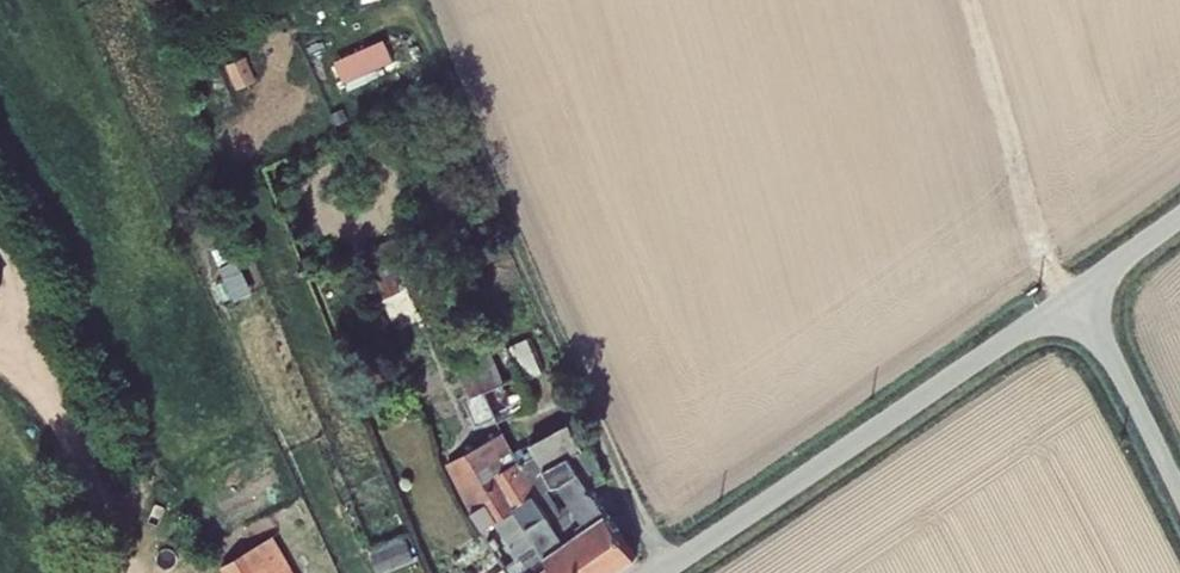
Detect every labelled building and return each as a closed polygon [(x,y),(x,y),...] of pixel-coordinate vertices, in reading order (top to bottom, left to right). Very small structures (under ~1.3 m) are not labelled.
[(383,39),(334,60),(344,82),(393,60),(383,39)] [(246,56),(226,64),(236,89),(256,80),(246,56)] [(238,259),(221,266),(235,300),(253,292),(238,259)] [(387,263),(374,268),(385,295),(398,289),(387,263)] [(458,334),(445,339),(470,397),(465,399),(475,426),(496,417),(484,391),(504,382),(490,353),(469,361),(458,334)] [(504,382),(484,391),(496,417),(498,421),(532,405),(522,381),(542,372),(527,338),(505,348),(519,375),(504,382)] [(569,423),(530,445),(529,443),(514,450),(593,572),(612,572),(636,557),(589,490),(607,481),(590,445),(583,449),(569,423)] [(445,463),(483,530),(494,522),(508,543),(506,545),(514,556),(504,563),(506,566),(511,572),(593,572),(514,450),(503,431),(445,463)] [(219,567),(223,572),(295,572),(273,535),(219,567)] [(372,553),(379,572),(383,572),(415,561),(407,540),(372,553)]
